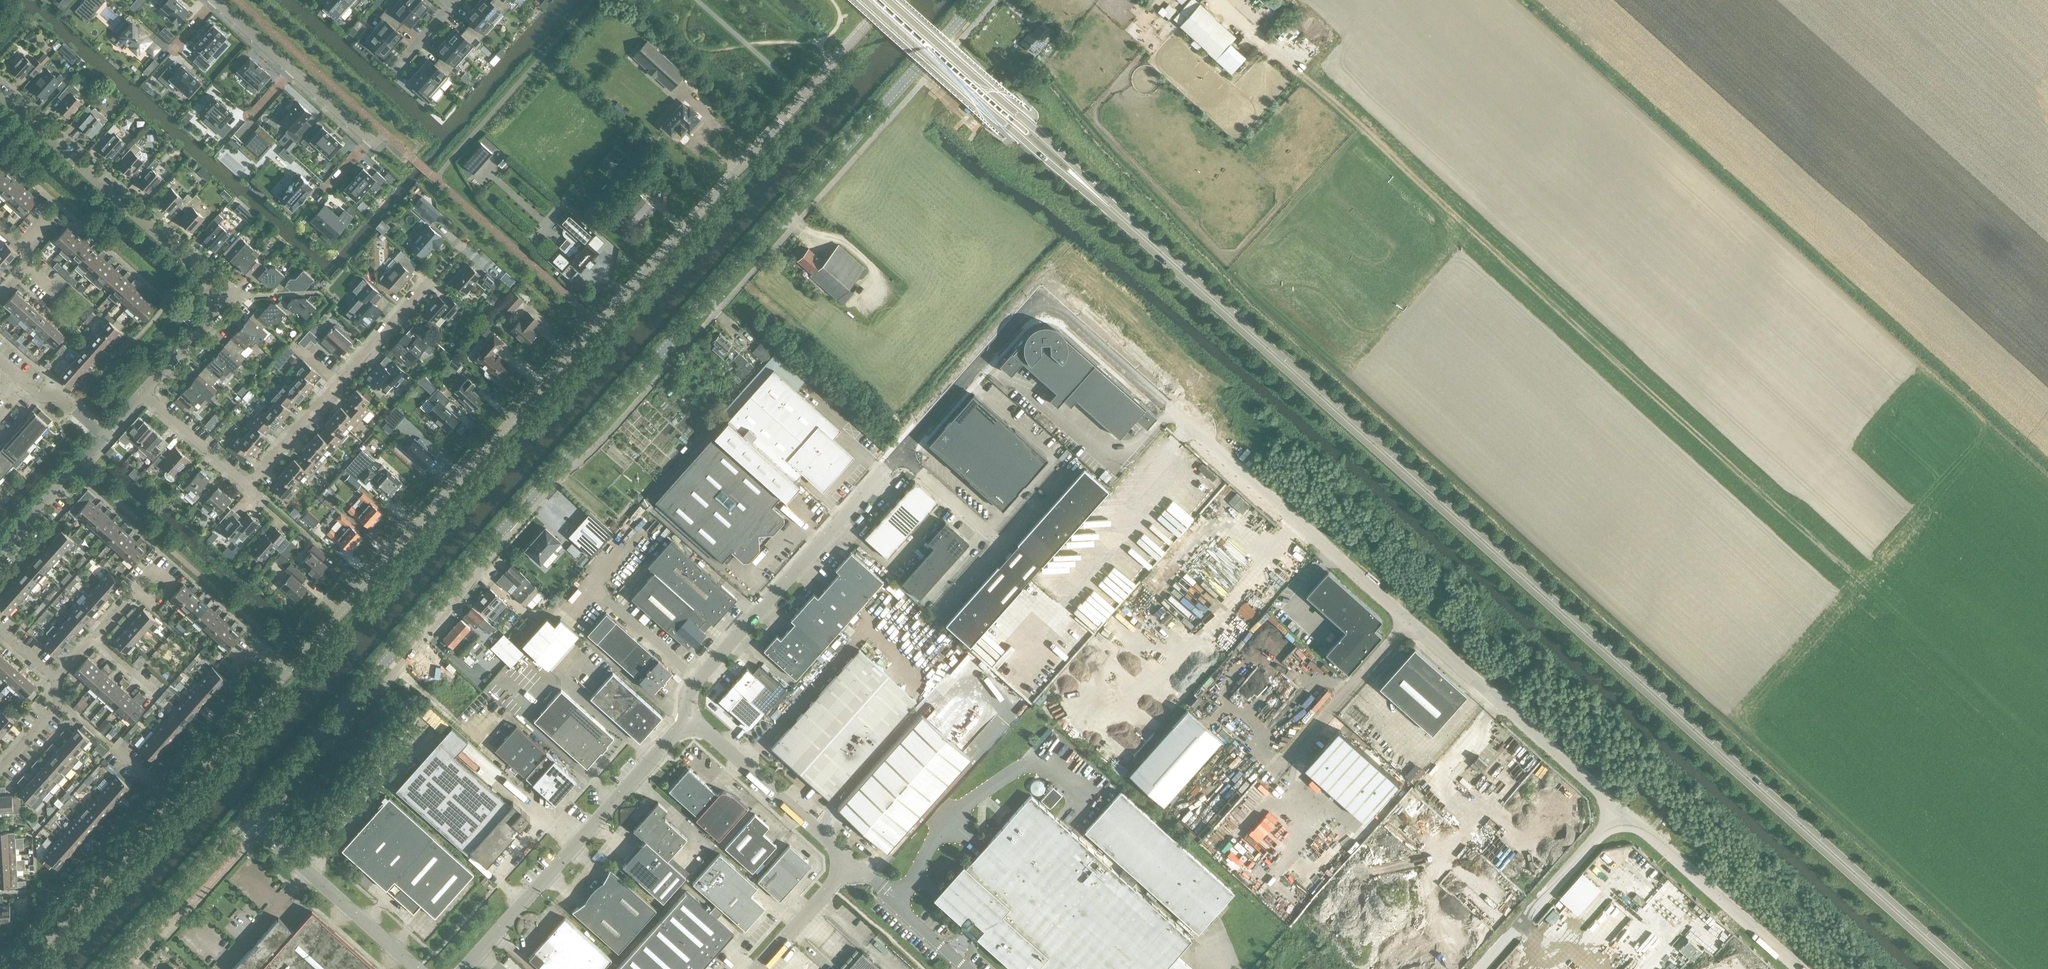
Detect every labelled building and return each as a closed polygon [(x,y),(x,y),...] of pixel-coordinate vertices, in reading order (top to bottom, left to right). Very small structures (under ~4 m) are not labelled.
[(72,0),(61,0),(59,2),(60,3),(58,5),(63,10),(72,0)] [(75,11),(80,15),(88,7),(94,12),(99,6),(92,0),(84,0),(75,11)] [(144,0),(135,0),(130,5),(135,10),(144,0)] [(188,10),(187,8),(184,6),(184,5),(179,0),(162,0),(159,3),(172,14),(170,16),(176,21),(178,19),(179,20),(188,10)] [(339,23),(344,18),(341,15),(350,6),(343,0),(323,0),(327,3),(322,8),(339,23)] [(420,15),(403,0),(398,0),(392,7),(389,5),(384,10),(401,25),(405,20),(411,25),(412,24),(412,25),(420,17),(419,16),(420,15)] [(420,15),(421,14),(421,15),(429,7),(428,6),(429,5),(423,0),(424,0),(403,0),(420,15)] [(476,6),(495,24),(510,8),(501,0),(491,0),(490,1),(488,0),(480,0),(476,5),(476,6)] [(516,0),(501,0),(510,8),(512,10),(518,3),(516,1),(516,0)] [(1185,17),(1198,2),(1196,0),(1193,0),(1181,14),(1185,17)] [(1274,9),(1282,0),(1264,0),(1274,9)] [(1170,1),(1162,11),(1170,17),(1177,7),(1170,1)] [(1237,36),(1199,2),(1179,25),(1195,39),(1191,43),(1198,50),(1202,45),(1217,59),(1237,36)] [(466,27),(483,42),(481,40),(495,24),(476,6),(475,7),(474,7),(467,14),(468,15),(467,16),(472,21),(466,27)] [(397,30),(401,25),(384,10),(380,16),(382,18),(374,27),(393,45),(394,44),(395,44),(402,36),(401,36),(402,35),(397,30)] [(349,30),(353,34),(364,22),(359,18),(349,30)] [(1042,40),(1053,28),(1043,21),(1030,35),(1028,33),(1020,42),(1031,52),(1037,45),(1041,48),(1046,43),(1042,40)] [(136,26),(133,23),(122,34),(123,35),(121,37),(127,43),(129,41),(133,44),(131,46),(137,52),(139,50),(140,50),(144,46),(154,54),(160,47),(144,33),(145,33),(136,26)] [(226,36),(213,24),(195,45),(203,52),(200,55),(199,54),(194,60),(204,70),(210,64),(203,58),(206,55),(208,57),(217,46),(222,51),(228,44),(223,40),(226,36)] [(175,34),(165,25),(159,32),(170,41),(175,34)] [(392,46),(393,45),(374,27),(365,37),(363,34),(358,40),(374,55),(379,50),(384,55),(385,54),(386,54),(393,46),(392,46)] [(447,38),(446,39),(466,56),(474,47),(477,49),(483,42),(466,27),(461,33),(456,29),(455,30),(454,29),(447,37),(447,38)] [(35,34),(32,31),(26,37),(30,40),(35,34)] [(438,48),(443,53),(438,59),(455,73),(460,68),(457,66),(466,56),(446,39),(445,39),(438,47),(438,48)] [(51,47),(56,51),(61,45),(56,41),(51,47)] [(647,41),(634,56),(649,70),(649,71),(654,76),(655,75),(671,89),(684,74),(647,41)] [(78,56),(63,44),(59,49),(64,53),(63,54),(72,63),(78,56)] [(45,52),(38,59),(36,58),(32,62),(23,54),(10,68),(22,78),(29,71),(34,75),(50,57),(45,52)] [(250,57),(248,58),(241,52),(237,56),(244,63),(238,70),(251,81),(247,86),(254,93),(270,75),(261,67),(260,68),(257,66),(258,65),(250,57)] [(1122,55),(1116,64),(1123,69),(1129,60),(1122,55)] [(420,67),(421,67),(420,69),(439,86),(452,71),(455,74),(455,73),(438,59),(434,63),(429,58),(428,59),(427,59),(420,67)] [(144,71),(148,75),(159,63),(154,59),(144,71)] [(202,82),(182,64),(181,65),(174,73),(167,68),(159,77),(166,84),(171,78),(189,95),(188,95),(189,96),(202,82)] [(62,90),(70,81),(61,73),(57,77),(48,69),(32,87),(45,98),(56,85),(62,90)] [(411,78),(417,83),(412,88),(428,103),(433,98),(431,96),(439,86),(420,69),(419,69),(418,69),(411,76),(412,77),(411,78)] [(70,117),(83,102),(74,95),(79,89),(71,82),(62,92),(67,97),(59,107),(70,117)] [(96,82),(89,89),(95,94),(102,87),(96,82)] [(233,113),(213,96),(201,109),(215,121),(211,126),(223,136),(231,127),(225,121),(233,113)] [(296,140),(311,124),(306,120),(311,113),(298,102),(282,120),(290,127),(286,131),(296,140)] [(683,103),(663,125),(671,133),(676,128),(681,132),(686,127),(690,130),(700,119),(695,114),(697,112),(690,106),(688,108),(683,103)] [(130,104),(125,110),(131,115),(136,110),(130,104)] [(92,137),(104,123),(91,112),(93,110),(88,105),(79,115),(84,119),(79,125),(92,137)] [(193,115),(188,111),(181,119),(186,123),(193,115)] [(111,159),(125,143),(116,134),(121,129),(114,123),(105,134),(109,137),(100,148),(111,159)] [(317,125),(316,125),(307,135),(311,139),(310,140),(311,141),(330,158),(342,144),(323,126),(321,129),(317,125)] [(259,158),(271,145),(256,131),(244,144),(259,158)] [(232,137),(228,140),(237,148),(240,145),(232,137)] [(290,150),(297,142),(293,139),(286,147),(290,150)] [(462,163),(474,173),(492,152),(481,142),(462,163)] [(120,166),(128,173),(129,174),(132,171),(134,173),(145,161),(136,154),(141,148),(135,143),(122,157),(125,160),(120,166)] [(296,156),(285,146),(279,152),(291,163),(296,156)] [(509,158),(502,152),(494,161),(501,167),(509,158)] [(153,170),(160,163),(155,159),(140,176),(144,180),(139,186),(143,189),(144,188),(149,192),(162,178),(153,170)] [(5,170),(7,171),(11,166),(8,163),(3,168),(0,165),(0,175),(5,170)] [(1251,178),(1257,169),(1250,164),(1244,173),(1251,178)] [(202,166),(197,171),(207,180),(211,175),(202,166)] [(364,169),(363,168),(344,189),(357,200),(357,199),(375,180),(381,185),(386,179),(377,171),(372,176),(364,169)] [(5,170),(0,175),(0,192),(13,177),(15,178),(19,173),(16,171),(11,176),(7,171),(5,170)] [(280,198),(293,209),(299,203),(307,194),(313,187),(308,182),(309,181),(301,174),(301,175),(300,176),(297,172),(292,178),(295,181),(295,182),(294,181),(291,185),(290,184),(289,186),(289,187),(286,190),(287,191),(286,191),(283,188),(277,194),(281,197),(280,198)] [(1,192),(9,198),(21,184),(23,186),(27,181),(24,178),(19,183),(15,178),(13,177),(0,192),(0,194),(1,192)] [(477,181),(472,187),(479,192),(483,186),(477,181)] [(21,184),(9,198),(5,202),(13,209),(17,206),(29,191),(31,193),(35,188),(32,185),(28,190),(23,186),(21,184)] [(181,202),(186,206),(193,197),(188,193),(183,199),(171,188),(159,202),(172,212),(181,202)] [(224,188),(220,193),(229,201),(233,196),(224,188)] [(639,223),(653,206),(634,189),(622,203),(627,208),(625,210),(639,223)] [(29,191),(17,206),(13,209),(22,216),(37,199),(39,200),(43,195),(40,192),(36,197),(31,193),(29,191)] [(193,208),(201,199),(196,194),(193,197),(186,206),(190,210),(181,220),(193,231),(204,218),(193,208)] [(240,203),(234,209),(249,222),(255,216),(240,203)] [(325,205),(316,215),(322,221),(318,225),(325,231),(329,227),(336,233),(345,223),(351,216),(345,210),(339,217),(325,205)] [(421,215),(431,223),(438,214),(429,206),(421,215)] [(549,259),(562,272),(570,263),(581,272),(588,264),(590,266),(590,265),(588,263),(591,261),(593,263),(593,262),(591,260),(598,252),(588,243),(596,234),(569,210),(558,222),(565,228),(564,230),(564,232),(564,234),(565,235),(567,236),(569,237),(571,236),(573,235),(582,243),(570,257),(559,247),(549,259)] [(224,218),(223,218),(219,214),(205,229),(210,233),(203,240),(215,251),(230,234),(219,223),(224,218)] [(384,233),(391,225),(383,219),(376,226),(384,233)] [(55,240),(63,247),(59,252),(60,252),(76,234),(75,232),(70,228),(74,223),(71,220),(67,225),(68,226),(55,240)] [(424,257),(433,246),(435,248),(444,239),(428,225),(411,245),(424,257)] [(76,234),(60,252),(68,259),(84,241),(83,239),(78,235),(82,230),(79,227),(75,232),(76,234)] [(84,241),(68,259),(72,255),(80,262),(92,248),(91,246),(86,242),(90,237),(87,234),(83,239),(84,241)] [(235,262),(239,265),(254,248),(240,235),(224,253),(235,263),(235,262)] [(0,247),(0,252),(10,261),(17,252),(5,242),(0,247)] [(101,255),(99,254),(94,249),(98,245),(95,242),(91,246),(92,248),(80,262),(77,265),(85,273),(88,269),(101,255)] [(837,298),(865,268),(839,245),(824,261),(809,248),(798,260),(813,273),(811,275),(837,298)] [(254,248),(239,265),(242,268),(241,268),(252,278),(264,265),(255,258),(260,253),(254,248)] [(101,255),(88,269),(85,273),(84,274),(92,281),(109,262),(107,261),(102,257),(107,252),(103,249),(99,254),(101,255)] [(398,262),(390,272),(385,273),(381,278),(381,282),(386,286),(390,286),(397,292),(413,274),(405,268),(412,260),(401,250),(394,258),(398,262)] [(0,252),(0,267),(2,269),(10,261),(0,252)] [(109,262),(92,281),(100,288),(104,284),(117,270),(115,268),(110,264),(115,259),(111,256),(107,261),(109,262)] [(57,262),(53,266),(58,270),(62,266),(57,262)] [(117,270),(104,284),(112,291),(125,277),(123,276),(118,271),(123,266),(119,263),(115,268),(117,270)] [(265,264),(264,265),(252,278),(257,282),(260,282),(262,279),(270,286),(275,285),(285,275),(276,267),(271,267),(269,268),(265,264)] [(468,264),(453,281),(466,292),(478,279),(490,290),(497,282),(487,272),(483,278),(481,276),(482,276),(468,264)] [(286,273),(285,275),(275,285),(279,289),(282,289),(286,284),(291,289),(305,288),(311,282),(315,282),(314,278),(303,269),(296,277),(290,277),(286,273)] [(125,277),(112,291),(108,295),(116,303),(120,298),(128,289),(133,284),(131,283),(126,278),(131,274),(127,271),(123,276),(125,277)] [(360,274),(357,271),(349,280),(353,283),(360,274)] [(374,303),(382,294),(363,277),(353,289),(361,296),(346,312),(358,323),(361,320),(367,325),(381,309),(374,303)] [(133,284),(128,289),(120,298),(128,305),(141,291),(139,290),(134,286),(139,281),(136,278),(131,283),(133,284)] [(82,283),(77,288),(82,292),(87,288),(82,283)] [(141,291),(128,305),(136,313),(149,299),(147,297),(142,293),(147,288),(143,285),(139,290),(141,291)] [(17,289),(4,304),(12,312),(14,310),(24,298),(22,296),(23,294),(17,289)] [(149,299),(136,313),(145,320),(157,306),(150,300),(155,295),(151,292),(147,297),(149,299)] [(512,312),(523,300),(514,292),(503,304),(512,312)] [(281,300),(277,304),(287,313),(289,315),(293,310),(299,310),(307,318),(317,307),(316,304),(313,304),(312,303),(315,300),(310,296),(308,299),(307,298),(292,299),(288,304),(283,300),(281,300)] [(446,303),(439,297),(424,313),(435,323),(442,314),(448,320),(460,306),(451,298),(446,303)] [(24,298),(14,310),(22,317),(32,305),(24,298)] [(258,308),(254,313),(266,324),(267,325),(271,321),(273,322),(279,322),(287,313),(277,304),(276,303),(270,303),(263,311),(261,308),(258,308)] [(32,305),(22,317),(30,325),(40,313),(32,305)] [(521,320),(511,331),(526,345),(536,333),(532,329),(539,321),(529,312),(522,320),(521,320)] [(40,313),(30,325),(26,329),(30,333),(34,329),(38,332),(49,320),(40,313)] [(266,324),(254,313),(244,324),(245,324),(242,327),(259,343),(263,338),(265,339),(270,332),(264,327),(266,324)] [(46,339),(57,327),(49,320),(38,332),(35,335),(43,343),(46,339)] [(110,321),(102,329),(116,342),(124,333),(110,321)] [(343,352),(353,340),(335,324),(321,341),(337,355),(342,350),(343,352)] [(1032,331),(1002,364),(1010,371),(1021,360),(1056,391),(1049,399),(1057,405),(1063,399),(1070,405),(1076,399),(1119,437),(1137,417),(1146,424),(1153,416),(1060,333),(1056,330),(1052,328),(1048,326),(1043,326),(1039,327),(1035,329),(1032,331)] [(57,327),(46,339),(54,347),(65,335),(57,327)] [(259,343),(242,327),(239,331),(238,330),(229,341),(241,352),(246,357),(259,343)] [(116,342),(102,329),(95,337),(109,350),(116,342)] [(320,339),(310,330),(305,335),(311,340),(315,344),(320,339)] [(439,343),(424,330),(414,341),(410,337),(405,335),(395,345),(404,361),(425,350),(430,353),(439,343)] [(743,378),(754,365),(730,345),(732,343),(720,333),(713,341),(719,347),(716,350),(726,358),(728,356),(741,367),(737,372),(743,378)] [(499,356),(497,358),(493,354),(504,342),(494,334),(483,346),(486,348),(476,360),(486,370),(485,371),(485,374),(489,378),(492,378),(493,376),(495,377),(501,371),(504,373),(510,366),(499,356)] [(311,340),(305,335),(298,342),(304,347),(311,340)] [(109,350),(95,337),(88,345),(102,358),(109,350)] [(241,352),(229,341),(219,352),(216,356),(233,371),(246,357),(241,352)] [(752,352),(764,363),(773,353),(760,342),(752,352)] [(102,358),(88,345),(80,353),(95,366),(102,358)] [(95,366),(80,353),(73,361),(87,374),(95,366)] [(233,371),(216,356),(213,359),(213,358),(203,369),(221,386),(222,385),(217,380),(224,372),(229,376),(233,371)] [(87,374),(73,361),(66,369),(80,382),(87,374)] [(319,380),(316,378),(320,374),(304,361),(293,373),(292,372),(288,377),(294,382),(306,394),(319,380)] [(397,387),(409,374),(396,363),(389,370),(380,362),(366,378),(376,388),(379,388),(380,386),(386,392),(393,384),(397,387)] [(781,495),(786,499),(800,484),(795,479),(803,470),(808,474),(821,485),(849,454),(836,443),(831,438),(840,428),(773,368),(714,435),(781,495)] [(80,382),(66,369),(58,377),(73,390),(80,382)] [(221,386),(203,369),(193,380),(194,381),(191,384),(208,399),(217,389),(212,385),(214,383),(220,387),(221,386)] [(473,391),(470,389),(475,383),(468,377),(455,391),(461,397),(459,398),(465,404),(464,405),(471,411),(473,408),(474,408),(479,402),(481,403),(484,399),(474,390),(473,391)] [(289,387),(285,383),(277,391),(293,405),(296,401),(298,403),(306,394),(294,382),(289,387)] [(208,399),(191,384),(188,387),(177,398),(190,409),(198,400),(203,405),(208,399)] [(447,431),(458,418),(444,406),(450,399),(438,388),(428,399),(434,405),(427,413),(447,431)] [(370,410),(366,406),(373,398),(370,396),(367,399),(357,390),(349,399),(351,400),(347,404),(363,418),(367,422),(374,414),(370,410)] [(293,405),(277,391),(270,399),(275,403),(270,408),(283,420),(291,411),(289,409),(293,405)] [(1046,458),(975,395),(975,394),(951,422),(949,423),(931,444),(1002,508),(1046,458)] [(283,420),(270,408),(265,404),(261,409),(254,417),(269,431),(273,427),(275,429),(283,420)] [(363,418),(347,404),(343,409),(341,407),(333,416),(347,428),(351,423),(355,426),(362,419),(363,418)] [(395,427),(405,415),(395,405),(384,417),(395,427)] [(41,409),(37,414),(33,410),(29,413),(31,415),(27,420),(41,433),(49,424),(48,424),(52,419),(41,409)] [(210,429),(223,416),(217,410),(205,423),(210,429)] [(347,428),(333,416),(325,425),(327,426),(324,430),(339,444),(347,436),(342,433),(346,429),(347,428)] [(269,431),(254,417),(247,425),(252,429),(247,434),(260,446),(267,437),(266,436),(269,431)] [(41,433),(27,420),(23,425),(21,423),(18,426),(34,441),(41,433)] [(134,422),(119,438),(124,442),(126,442),(129,438),(138,447),(142,442),(154,429),(144,420),(139,426),(134,422)] [(34,441),(18,426),(15,429),(17,431),(13,436),(27,449),(34,441)] [(154,429),(142,442),(138,447),(153,460),(163,449),(158,444),(164,438),(154,429)] [(219,435),(214,430),(211,433),(216,438),(219,435)] [(339,444),(324,430),(320,435),(318,433),(310,442),(324,454),(328,449),(332,452),(338,447),(339,444)] [(243,439),(238,435),(227,448),(243,462),(246,458),(250,453),(252,455),(260,446),(247,434),(243,439)] [(655,501),(722,561),(731,550),(743,561),(749,560),(763,545),(762,540),(765,537),(770,537),(784,521),(784,515),(772,505),(781,495),(714,435),(655,501)] [(27,449),(13,436),(8,441),(7,439),(4,442),(20,457),(27,449)] [(434,456),(423,446),(426,443),(420,437),(417,440),(415,438),(404,450),(423,468),(434,456)] [(4,442),(1,446),(2,447),(0,450),(0,454),(12,465),(20,457),(4,442)] [(324,454),(310,442),(302,451),(304,453),(301,457),(316,471),(323,462),(319,459),(321,456),(324,454)] [(162,464),(165,467),(164,469),(166,471),(165,473),(165,474),(165,476),(170,480),(172,481),(174,480),(178,475),(176,473),(188,459),(176,448),(166,459),(161,453),(153,462),(158,467),(162,464)] [(402,483),(382,465),(375,474),(368,468),(374,462),(362,451),(345,470),(357,481),(360,478),(366,484),(369,480),(388,497),(402,483)] [(0,454),(0,468),(5,473),(12,465),(0,454)] [(316,471),(301,457),(297,461),(295,460),(287,468),(300,480),(305,475),(309,479),(313,474),(316,471)] [(300,480),(287,468),(279,477),(281,479),(273,488),(289,502),(300,489),(296,485),(297,484),(300,480)] [(185,488),(188,491),(185,493),(194,502),(202,493),(199,490),(210,479),(206,476),(207,475),(201,469),(195,476),(190,472),(178,485),(183,490),(185,488)] [(970,644),(1106,490),(1083,469),(1036,524),(946,623),(970,644)] [(355,491),(361,484),(349,474),(344,480),(355,491)] [(915,480),(886,513),(865,537),(887,557),(938,501),(915,480)] [(218,514),(231,499),(218,487),(213,492),(208,488),(198,501),(209,511),(212,508),(218,514)] [(88,489),(75,503),(68,511),(76,518),(80,518),(81,517),(85,521),(98,506),(96,505),(92,502),(97,497),(88,489)] [(1243,512),(1250,503),(1237,491),(1229,500),(1243,512)] [(361,498),(362,499),(358,503),(377,521),(384,514),(380,510),(381,508),(365,493),(361,498)] [(334,504),(326,497),(322,502),(330,509),(334,504)] [(98,506),(85,521),(93,528),(106,513),(104,512),(99,508),(103,503),(100,500),(96,505),(98,506)] [(371,528),(377,521),(358,503),(358,504),(365,510),(362,514),(354,506),(350,510),(366,525),(367,524),(371,528)] [(106,513),(93,528),(101,535),(114,521),(112,519),(107,515),(111,510),(108,507),(104,512),(106,513)] [(222,530),(228,535),(248,513),(243,518),(232,508),(220,522),(225,526),(222,530)] [(301,515),(293,509),(290,513),(297,519),(301,515)] [(315,519),(307,512),(303,516),(311,524),(315,519)] [(248,513),(228,535),(234,541),(238,537),(243,541),(259,523),(248,513)] [(589,513),(568,536),(591,556),(611,533),(589,513)] [(634,525),(643,532),(651,521),(642,514),(634,525)] [(114,521),(101,535),(109,542),(122,528),(120,527),(115,522),(119,517),(116,515),(112,519),(114,521)] [(347,528),(344,532),(339,527),(339,528),(355,543),(362,536),(358,532),(359,530),(343,516),(339,520),(347,528)] [(945,520),(927,540),(933,546),(901,581),(919,597),(921,595),(920,594),(967,542),(948,525),(948,524),(945,520)] [(122,528),(109,542),(117,549),(130,535),(128,534),(123,529),(127,525),(124,522),(120,527),(122,528)] [(281,552),(290,542),(285,537),(286,536),(276,527),(268,536),(265,534),(251,549),(264,561),(276,547),(281,552)] [(560,541),(545,527),(525,549),(540,563),(541,562),(547,567),(558,555),(552,550),(560,541)] [(355,543),(339,528),(335,532),(332,528),(328,532),(344,547),(345,547),(349,550),(355,543)] [(55,532),(52,536),(66,548),(70,552),(77,543),(62,529),(57,534),(55,532)] [(130,535),(117,549),(125,556),(138,542),(136,541),(131,537),(136,532),(132,529),(128,534),(130,535)] [(66,548),(52,536),(49,539),(51,541),(47,546),(59,556),(66,548)] [(138,542),(125,556),(134,564),(146,550),(139,544),(144,539),(140,536),(136,541),(138,542)] [(646,565),(647,566),(653,571),(630,597),(682,643),(684,641),(689,641),(694,645),(706,632),(699,625),(706,617),(711,622),(713,620),(717,619),(737,598),(670,538),(646,565)] [(1307,550),(1295,540),(1278,559),(1290,569),(1307,550)] [(568,547),(576,555),(581,549),(573,541),(568,547)] [(321,561),(327,554),(315,544),(309,550),(311,552),(301,564),(316,578),(327,566),(321,561)] [(59,556),(47,546),(43,551),(41,548),(38,552),(52,565),(59,556)] [(158,553),(152,548),(148,553),(154,558),(158,553)] [(52,565),(38,552),(35,555),(37,557),(33,562),(45,573),(52,565)] [(796,678),(806,667),(883,580),(851,552),(836,569),(839,572),(818,596),(814,593),(791,619),(794,622),(781,638),(777,635),(764,649),(796,678)] [(282,563),(285,559),(280,554),(275,560),(278,563),(282,563)] [(45,573),(33,562),(28,566),(26,564),(23,568),(37,581),(45,573)] [(297,600),(307,588),(301,583),(307,576),(291,563),(286,569),(291,574),(287,579),(286,579),(285,580),(286,581),(281,586),(297,600)] [(497,581),(507,590),(514,583),(517,586),(511,592),(516,597),(516,598),(525,606),(540,590),(525,577),(526,577),(512,564),(497,581)] [(37,581),(23,568),(20,571),(23,573),(18,578),(30,589),(37,581)] [(1382,620),(1328,571),(1308,594),(1347,629),(1327,652),(1350,672),(1383,634),(1376,628),(1382,620)] [(109,572),(101,580),(113,590),(121,582),(109,572)] [(30,589),(18,578),(14,583),(12,581),(9,584),(23,597),(30,589)] [(101,580),(94,588),(106,599),(113,590),(101,580)] [(77,588),(74,584),(71,581),(66,586),(70,589),(73,592),(77,588)] [(184,583),(171,597),(179,605),(192,591),(194,592),(198,588),(195,585),(190,589),(184,583)] [(23,597),(9,584),(6,588),(8,590),(4,594),(16,605),(23,597)] [(94,588),(87,596),(99,607),(106,599),(94,588)] [(493,618),(507,603),(490,588),(477,603),(488,614),(493,618)] [(192,591),(179,605),(187,612),(200,598),(202,599),(206,595),(203,592),(199,597),(194,592),(192,591)] [(4,594),(0,598),(0,606),(8,613),(16,605),(4,594)] [(87,596),(80,604),(92,615),(99,607),(87,596)] [(200,598),(187,612),(196,619),(208,605),(210,607),(214,602),(211,599),(207,604),(202,599),(200,598)] [(1252,618),(1257,608),(1243,601),(1238,611),(1252,618)] [(80,604),(72,612),(84,623),(92,615),(80,604)] [(208,605),(196,619),(204,627),(216,612),(218,614),(222,609),(219,606),(215,611),(210,607),(208,605)] [(494,627),(472,607),(463,616),(475,626),(478,623),(489,633),(494,627)] [(143,608),(136,617),(148,627),(155,619),(143,608)] [(1312,652),(1266,611),(1242,638),(1288,679),(1312,652)] [(72,612),(65,620),(77,631),(84,623),(72,612)] [(216,612),(204,627),(212,634),(224,620),(226,621),(230,616),(227,613),(223,618),(218,614),(216,612)] [(671,670),(659,658),(660,657),(655,652),(653,654),(606,612),(587,634),(652,691),(671,670)] [(1009,615),(998,626),(1007,635),(1018,624),(1009,615)] [(148,627),(136,617),(129,625),(141,635),(148,627)] [(453,646),(470,627),(461,619),(444,638),(453,646)] [(548,668),(578,635),(560,619),(554,625),(547,619),(523,646),(548,668)] [(65,620),(58,628),(70,639),(77,631),(65,620)] [(224,620),(212,634),(220,641),(232,627),(234,628),(238,624),(235,621),(231,625),(226,621),(224,620)] [(141,635),(129,625),(121,633),(133,643),(141,635)] [(232,627),(220,641),(228,648),(240,634),(242,636),(246,631),(243,628),(239,633),(234,628),(232,627)] [(58,628),(51,636),(63,647),(70,639),(58,628)] [(133,643),(121,633),(114,641),(126,652),(133,643)] [(524,652),(504,633),(491,646),(512,666),(524,652)] [(51,636),(43,645),(55,655),(63,647),(51,636)] [(859,649),(800,715),(771,748),(828,799),(902,715),(916,699),(859,649)] [(1415,649),(1381,686),(1434,733),(1467,695),(1415,649)] [(0,659),(0,674),(1,675),(11,663),(3,656),(0,659)] [(75,671),(84,679),(96,665),(88,657),(75,671)] [(11,663),(1,675),(9,682),(19,670),(11,663)] [(747,668),(732,684),(764,713),(786,689),(758,663),(751,671),(747,668)] [(96,665),(84,679),(92,686),(104,672),(96,665)] [(212,666),(205,674),(219,687),(226,679),(212,666)] [(19,670),(9,682),(17,689),(28,678),(19,670)] [(104,672),(92,686),(100,693),(112,679),(104,672)] [(663,716),(613,672),(590,697),(610,715),(615,719),(636,738),(645,737),(663,716)] [(219,687),(205,674),(197,683),(211,695),(219,687)] [(28,678),(17,689),(25,697),(36,685),(28,678)] [(112,679),(100,693),(108,700),(120,686),(112,679)] [(197,683),(190,691),(204,703),(211,695),(197,683)] [(764,713),(732,684),(718,700),(751,729),(764,713)] [(1248,699),(1249,685),(1235,684),(1234,698),(1248,699)] [(120,686),(108,700),(116,708),(128,694),(120,686)] [(1311,704),(1316,709),(1333,692),(1329,687),(1311,704)] [(562,690),(539,715),(535,719),(587,766),(614,737),(562,690)] [(190,691),(183,699),(197,711),(204,703),(190,691)] [(128,694),(116,708),(124,715),(128,710),(136,701),(128,694)] [(82,696),(75,706),(81,711),(88,701),(82,696)] [(183,699),(176,707),(190,719),(197,711),(183,699)] [(136,701),(128,710),(124,715),(132,722),(145,708),(136,701)] [(176,707),(169,715),(183,727),(190,719),(176,707)] [(7,729),(15,721),(0,708),(0,723),(7,729)] [(1221,739),(1187,708),(1129,773),(1163,804),(1221,739)] [(921,713),(837,807),(887,851),(971,758),(921,713)] [(169,715),(161,723),(175,735),(183,727),(169,715)] [(108,717),(100,725),(111,736),(119,728),(108,717)] [(175,735),(161,723),(154,731),(168,744),(175,735)] [(83,725),(80,729),(78,727),(74,732),(73,732),(71,732),(70,730),(67,726),(64,730),(68,734),(71,736),(82,746),(89,738),(97,745),(101,741),(83,725)] [(496,749),(525,775),(526,776),(548,752),(517,725),(496,749)] [(428,753),(396,789),(423,813),(468,853),(471,849),(487,864),(520,826),(523,829),(530,821),(527,819),(530,816),(513,801),(511,805),(455,755),(468,740),(452,726),(428,753)] [(1340,729),(1307,767),(1366,820),(1400,782),(1340,729)] [(154,731),(147,739),(161,752),(168,744),(154,731)] [(82,746),(71,736),(63,744),(75,754),(82,746)] [(153,760),(161,752),(147,739),(139,747),(153,760)] [(75,754),(63,744),(59,749),(58,748),(56,748),(56,746),(52,743),(49,746),(72,766),(80,758),(75,754)] [(72,766),(49,746),(46,749),(50,753),(51,753),(52,755),(53,756),(49,760),(65,775),(72,766)] [(577,778),(569,772),(560,764),(548,752),(526,776),(556,802),(577,778)] [(1480,772),(1488,763),(1479,755),(1471,764),(1480,772)] [(65,775),(49,760),(45,765),(43,763),(42,764),(42,762),(38,759),(35,762),(57,782),(58,783),(65,775)] [(57,782),(35,762),(32,766),(35,769),(37,769),(37,771),(38,772),(34,776),(50,790),(57,782)] [(1406,774),(1414,781),(1425,769),(1417,762),(1406,774)] [(668,790),(673,794),(697,817),(695,819),(718,840),(747,809),(733,796),(726,793),(724,792),(722,792),(721,792),(719,793),(718,794),(717,795),(688,769),(668,790)] [(116,773),(108,782),(123,794),(130,786),(116,773)] [(1038,773),(1027,786),(1051,806),(1062,793),(1038,773)] [(50,790),(34,776),(30,781),(24,775),(21,778),(25,782),(27,784),(43,798),(50,790)] [(1178,820),(1205,836),(1220,810),(1227,814),(1247,780),(1245,779),(1240,787),(1234,783),(1226,795),(1223,793),(1214,807),(1208,803),(1201,815),(1187,806),(1178,820)] [(108,782),(101,790),(115,802),(123,794),(108,782)] [(43,798),(27,784),(20,793),(30,802),(29,804),(35,809),(44,799),(43,798)] [(12,794),(6,795),(6,791),(5,786),(1,786),(2,811),(13,810),(13,812),(21,812),(20,798),(17,795),(12,795),(12,794)] [(101,790),(94,798),(108,811),(115,802),(101,790)] [(1131,885),(1137,878),(1197,932),(1211,917),(1214,920),(1218,915),(1215,913),(1234,892),(1121,790),(1120,790),(1084,831),(1125,867),(1119,874),(1031,795),(938,901),(961,922),(962,927),(967,927),(977,935),(1014,968),(1192,968),(1177,955),(1192,939),(1131,885)] [(61,793),(55,802),(61,806),(67,797),(61,793)] [(382,885),(429,833),(389,797),(342,849),(382,885)] [(94,798),(87,806),(101,819),(108,811),(94,798)] [(658,802),(637,825),(634,829),(686,876),(686,875),(689,871),(671,855),(687,838),(662,816),(667,810),(658,802)] [(87,806),(80,814),(94,827),(101,819),(87,806)] [(80,814),(72,822),(86,835),(94,827),(80,814)] [(752,872),(776,845),(763,833),(769,826),(755,814),(725,848),(752,872)] [(72,822),(65,830),(79,843),(86,835),(72,822)] [(686,876),(634,829),(633,830),(645,840),(622,865),(638,879),(663,901),(686,876)] [(65,830),(58,838),(72,851),(79,843),(65,830)] [(24,842),(23,837),(15,837),(15,831),(0,832),(0,843),(24,842)] [(429,833),(382,885),(414,913),(422,903),(436,916),(474,873),(429,833)] [(51,847),(65,859),(72,851),(58,838),(51,847)] [(0,843),(0,854),(16,853),(16,848),(24,847),(24,842),(0,843)] [(1319,842),(1310,854),(1331,869),(1340,857),(1319,842)] [(1624,854),(1642,870),(1652,859),(1634,843),(1624,854)] [(779,901),(811,865),(789,846),(757,882),(779,901)] [(57,868),(65,859),(51,847),(43,855),(57,868)] [(0,854),(0,865),(25,864),(25,863),(29,863),(29,858),(16,859),(16,853),(0,854)] [(719,853),(693,883),(745,929),(765,907),(750,894),(757,886),(719,853)] [(0,865),(0,876),(18,875),(17,869),(26,869),(25,864),(0,865)] [(618,951),(656,909),(631,887),(610,868),(607,874),(603,881),(585,901),(580,905),(572,910),(618,951)] [(1601,888),(1583,871),(1559,897),(1578,914),(1601,888)] [(0,876),(0,887),(26,886),(26,880),(18,881),(18,875),(0,876)] [(480,881),(486,886),(491,880),(486,875),(480,881)] [(733,934),(686,892),(616,968),(701,968),(733,934)] [(3,904),(3,903),(2,901),(3,900),(3,895),(0,895),(0,920),(10,919),(9,904),(3,904)] [(16,910),(24,909),(24,900),(15,901),(16,910)] [(334,930),(312,911),(295,931),(279,917),(232,968),(378,968),(334,930)] [(612,960),(565,918),(529,957),(543,968),(604,968),(612,960)] [(846,968),(881,968),(862,952),(846,968)]
